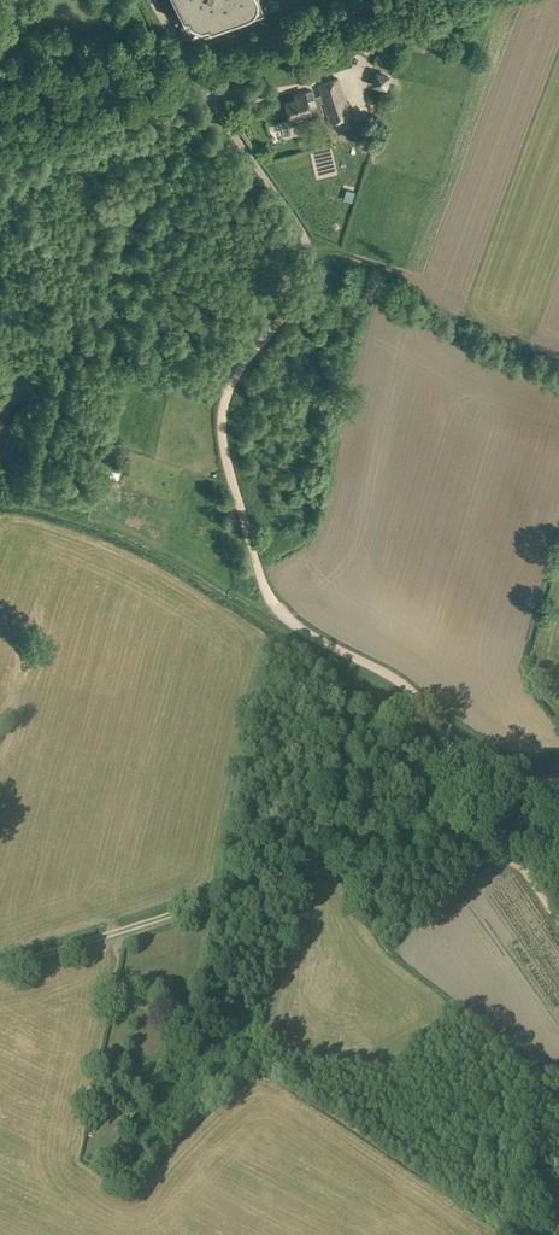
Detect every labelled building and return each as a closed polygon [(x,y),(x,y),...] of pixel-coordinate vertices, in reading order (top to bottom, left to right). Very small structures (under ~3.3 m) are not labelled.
[(191,34),(279,3),(278,0),(173,0),(191,34)] [(351,115),(341,84),(339,78),(318,84),(321,94),(314,96),(313,90),(304,92),(304,91),(297,93),(299,98),(286,102),(290,117),(303,113),(305,120),(324,114),(320,101),(323,100),(330,121),(351,115)]
